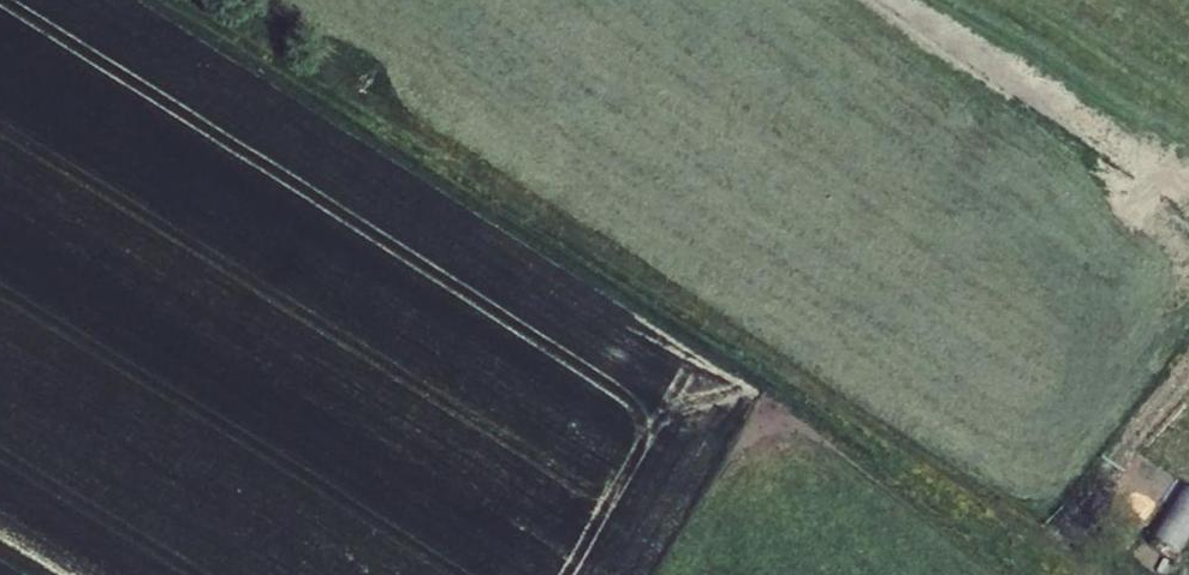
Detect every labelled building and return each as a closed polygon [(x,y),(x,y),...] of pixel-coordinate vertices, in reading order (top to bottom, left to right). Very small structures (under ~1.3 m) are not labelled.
[(1153,538),(1179,553),(1188,536),(1188,490),(1183,486),(1153,538)]
